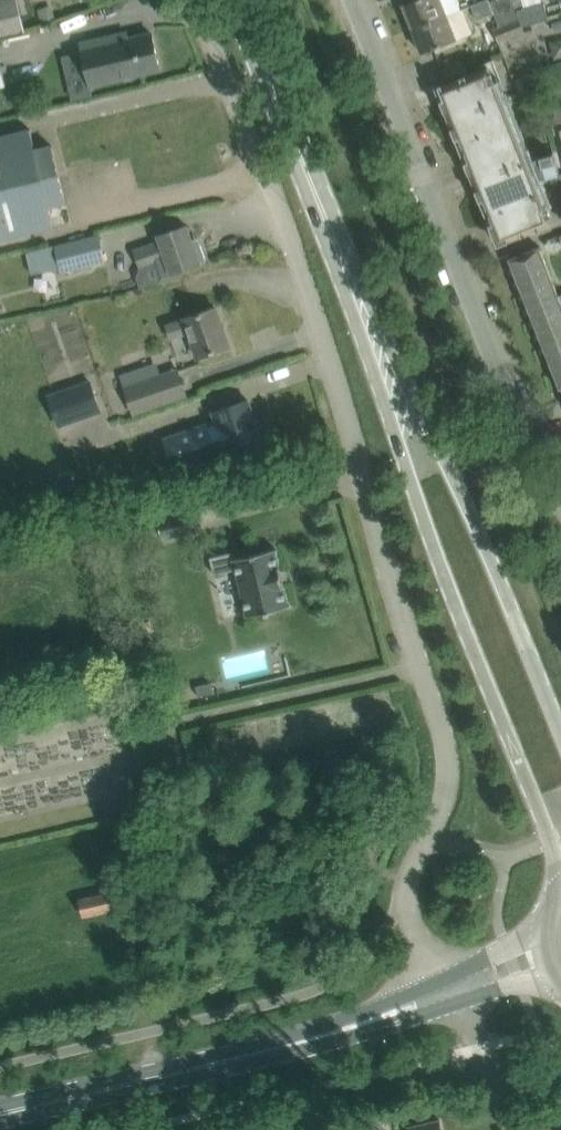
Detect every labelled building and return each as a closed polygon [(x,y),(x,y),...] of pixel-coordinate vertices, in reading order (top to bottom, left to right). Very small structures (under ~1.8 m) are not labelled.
[(0,3),(0,37),(24,31),(17,0),(10,0),(0,3)] [(412,28),(446,15),(440,0),(412,0),(402,4),(412,28)] [(489,2),(494,16),(489,18),(492,24),(498,22),(499,27),(493,29),(499,42),(525,32),(523,27),(512,0),(494,0),(489,2)] [(523,27),(548,20),(543,4),(526,8),(523,0),(512,0),(523,27)] [(51,8),(38,12),(42,24),(54,20),(51,8)] [(446,15),(412,28),(423,53),(442,45),(456,40),(446,15)] [(80,44),(90,85),(160,68),(151,33),(118,41),(117,35),(80,44)] [(441,100),(447,117),(507,94),(493,59),(471,68),(473,73),(436,87),(441,100)] [(456,139),(460,147),(519,124),(507,94),(447,117),(456,139)] [(548,111),(552,124),(560,121),(560,113),(560,108),(556,109),(548,111)] [(519,124),(460,147),(498,244),(553,223),(548,208),(552,206),(541,179),(559,175),(554,152),(532,158),(519,124)] [(0,136),(0,188),(58,173),(51,145),(34,149),(29,129),(0,136)] [(64,201),(58,173),(0,188),(0,239),(52,226),(47,205),(64,201)] [(186,225),(165,232),(157,235),(159,241),(134,250),(140,268),(152,263),(157,277),(158,276),(159,280),(182,273),(181,269),(205,260),(200,244),(193,246),(186,225)] [(55,246),(61,272),(105,261),(98,236),(55,246)] [(559,295),(547,267),(539,246),(508,258),(560,388),(560,294),(559,295)] [(215,307),(193,314),(183,318),(183,319),(165,325),(169,338),(188,331),(197,357),(228,346),(215,307)] [(159,376),(125,387),(134,413),(167,401),(159,376)] [(90,381),(48,396),(58,425),(100,410),(90,381)] [(207,424),(168,437),(163,439),(174,471),(218,455),(217,454),(226,451),(228,457),(263,445),(247,399),(212,411),(216,422),(207,425),(207,424)] [(157,520),(162,538),(198,529),(194,511),(157,520)] [(276,548),(234,558),(232,552),(210,557),(214,574),(236,569),(247,614),(245,614),(245,616),(265,611),(266,613),(272,612),(272,610),(290,605),(289,604),(287,604),(274,550),(276,549),(276,548)] [(209,682),(196,685),(198,696),(212,692),(209,682)] [(114,893),(79,901),(83,916),(117,908),(114,893)] [(407,1129),(442,1129),(440,1119),(406,1127),(407,1129)]
